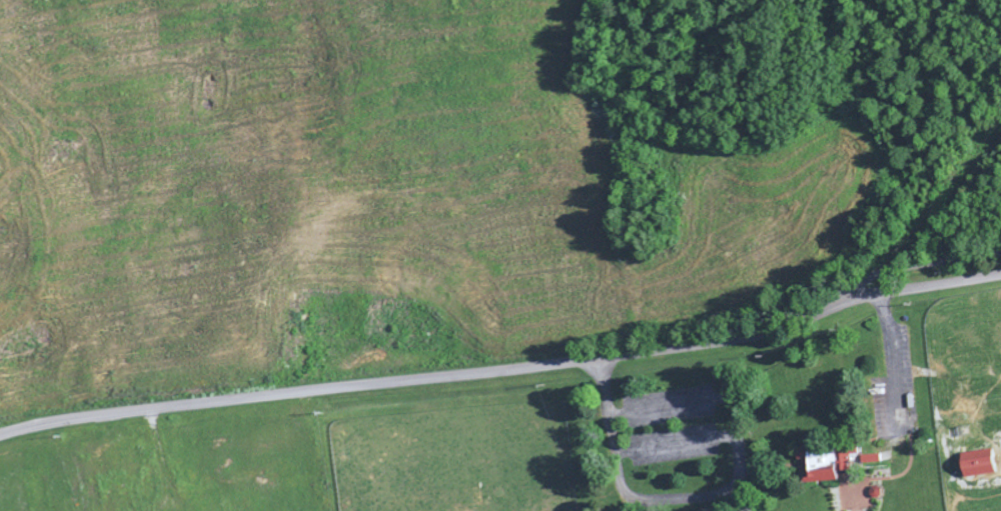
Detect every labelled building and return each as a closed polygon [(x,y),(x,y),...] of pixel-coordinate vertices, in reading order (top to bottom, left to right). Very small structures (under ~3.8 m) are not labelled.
[(800,483),(837,481),(837,471),(850,470),(849,455),(858,454),(858,443),(833,444),(833,451),(798,453),(800,483)] [(985,456),(985,452),(960,456),(964,477),(995,473),(992,455),(985,456)] [(882,462),(881,453),(862,455),(863,464),(882,462)]
